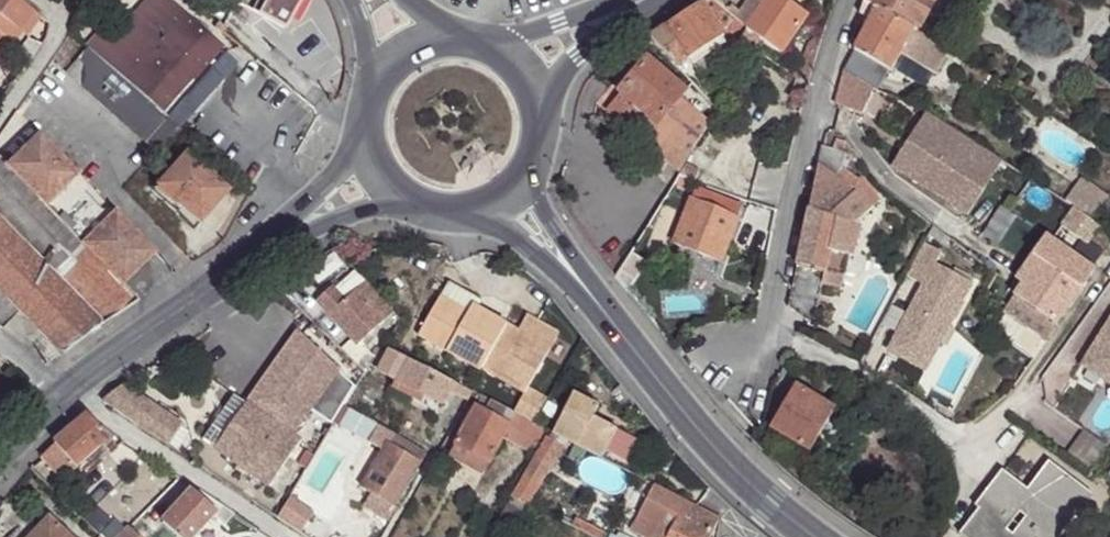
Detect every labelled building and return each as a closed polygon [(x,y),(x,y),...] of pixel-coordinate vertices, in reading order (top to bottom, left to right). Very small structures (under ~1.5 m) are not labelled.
[(19,30),(33,11),(19,0),(0,0),(0,16),(19,30)] [(168,0),(147,0),(113,39),(102,30),(87,47),(167,117),(226,51),(168,0)] [(238,3),(285,28),(300,0),(240,0),(238,3)] [(651,38),(678,67),(689,59),(721,37),(726,34),(737,43),(740,40),(746,31),(744,29),(745,27),(729,14),(714,0),(708,0),(651,38)] [(729,14),(745,27),(744,29),(746,31),(740,40),(754,50),(761,40),(782,55),(806,18),(786,4),(780,0),(714,0),(729,14)] [(863,2),(876,8),(914,28),(919,31),(935,0),(864,0),(863,2)] [(858,14),(870,20),(876,8),(863,2),(858,14)] [(881,82),(899,53),(914,28),(876,8),(870,20),(853,51),(866,61),(863,67),(881,82)] [(33,11),(19,30),(0,16),(0,33),(12,44),(22,34),(26,36),(41,18),(33,11)] [(919,31),(914,28),(899,53),(936,74),(950,52),(919,31)] [(689,59),(694,65),(725,43),(721,37),(689,59)] [(167,117),(87,47),(66,71),(156,150),(169,137),(178,126),(167,117)] [(797,71),(796,78),(808,82),(817,50),(811,47),(810,50),(809,49),(804,61),(801,60),(797,71)] [(866,61),(853,51),(842,70),(873,90),(876,92),(881,82),(863,67),(866,61)] [(680,99),(685,92),(648,60),(605,111),(626,128),(639,138),(680,171),(710,123),(680,99)] [(861,115),(873,90),(842,70),(833,104),(861,115)] [(967,216),(1002,161),(926,112),(891,167),(967,216)] [(178,126),(169,137),(177,144),(186,134),(178,126)] [(639,138),(626,128),(625,130),(637,141),(639,138)] [(76,173),(37,134),(6,165),(45,205),(76,173)] [(823,146),(818,166),(808,212),(797,266),(825,272),(829,251),(849,256),(852,257),(855,246),(859,229),(860,227),(855,225),(871,210),(867,206),(855,192),(838,179),(841,168),(845,155),(823,146)] [(229,189),(186,151),(156,184),(199,223),(229,189)] [(122,284),(82,243),(45,205),(6,165),(0,159),(0,224),(100,325),(137,300),(122,284)] [(686,164),(679,176),(695,182),(699,170),(686,164)] [(838,179),(855,192),(860,184),(841,168),(838,179)] [(109,216),(87,194),(92,189),(76,173),(45,205),(82,243),(109,216)] [(1107,196),(1081,178),(1066,201),(1092,219),(1107,196)] [(855,192),(867,206),(874,201),(860,184),(855,192)] [(696,188),(674,243),(721,261),(743,206),(696,188)] [(1073,208),(1061,226),(1087,243),(1099,224),(1073,208)] [(154,252),(114,212),(109,216),(82,243),(122,284),(154,252)] [(2,328),(18,313),(60,355),(100,325),(0,224),(0,326),(2,328)] [(859,229),(855,246),(862,248),(866,231),(859,229)] [(1022,284),(1014,296),(1055,325),(1093,269),(1045,236),(1016,279),(1022,284)] [(941,254),(923,244),(907,276),(924,285),(898,335),(935,354),(972,285),(936,266),(941,254)] [(825,272),(826,273),(844,277),(849,256),(829,251),(825,272)] [(797,266),(788,307),(807,321),(814,323),(826,273),(825,272),(797,266)] [(335,288),(347,301),(367,282),(356,270),(335,288)] [(1007,291),(1014,296),(1022,284),(1016,279),(1007,291)] [(358,345),(361,343),(389,318),(395,312),(367,282),(347,301),(335,288),(319,303),(352,339),(358,345)] [(477,298),(449,282),(441,297),(468,313),(473,305),(477,298)] [(1003,311),(1045,339),(1055,325),(1014,296),(1003,311)] [(473,305),(468,313),(441,297),(418,336),(480,371),(481,369),(507,324),(473,305)] [(389,318),(397,326),(401,320),(395,312),(389,318)] [(1082,366),(1109,384),(1109,320),(1082,366)] [(518,331),(550,349),(554,341),(522,323),(518,331)] [(524,393),(550,349),(518,331),(507,324),(481,369),(524,393)] [(935,354),(898,335),(889,352),(927,371),(935,354)] [(365,372),(370,366),(376,357),(361,343),(358,345),(352,339),(342,349),(365,372)] [(370,366),(376,369),(387,349),(383,347),(376,357),(370,366)] [(468,400),(472,392),(389,350),(378,371),(396,380),(426,396),(443,404),(450,391),(468,400)] [(391,389),(422,404),(426,396),(396,380),(391,389)] [(168,445),(183,424),(125,385),(103,402),(168,445)] [(810,452),(835,409),(795,385),(770,428),(810,452)] [(532,423),(547,397),(531,388),(515,414),(532,423)] [(602,459),(617,429),(593,417),(598,406),(574,394),(552,434),(602,459)] [(235,396),(203,440),(216,449),(247,404),(235,396)] [(481,397),(476,406),(485,411),(490,401),(481,397)] [(515,414),(490,401),(485,411),(476,406),(455,446),(489,463),(503,437),(515,414)] [(247,404),(216,449),(219,452),(229,459),(270,487),(301,442),(247,404)] [(88,414),(55,443),(41,458),(62,481),(77,467),(77,468),(110,439),(88,414)] [(532,423),(515,414),(503,437),(532,454),(546,430),(532,423)] [(354,427),(387,446),(389,443),(394,434),(361,415),(354,427)] [(331,429),(320,449),(327,453),(338,433),(331,429)] [(1082,430),(1066,453),(1090,469),(1106,446),(1082,430)] [(511,498),(515,500),(527,506),(548,470),(551,472),(564,448),(546,437),(511,498)] [(389,443),(387,446),(362,489),(372,495),(365,506),(383,518),(391,506),(394,509),(422,462),(389,443)] [(489,463),(455,446),(448,457),(482,476),(489,463)] [(298,464),(307,469),(315,457),(305,451),(298,464)] [(214,460),(224,467),(229,459),(219,452),(214,460)] [(1075,518),(1066,511),(1083,488),(1049,462),(1027,490),(1002,471),(975,506),(979,509),(959,535),(961,536),(1061,536),(1075,518)] [(645,536),(709,536),(718,518),(705,510),(654,485),(632,529),(645,536)] [(163,522),(179,536),(196,536),(216,514),(227,523),(234,514),(195,488),(163,522)] [(1066,511),(1075,518),(1092,495),(1083,488),(1066,511)] [(499,517),(504,520),(515,500),(511,498),(510,498),(499,517)] [(81,516),(101,534),(113,522),(93,503),(81,516)] [(50,518),(32,536),(70,536),(50,518)] [(571,529),(588,536),(611,536),(576,519),(571,529)] [(128,527),(118,536),(139,536),(128,527)]
